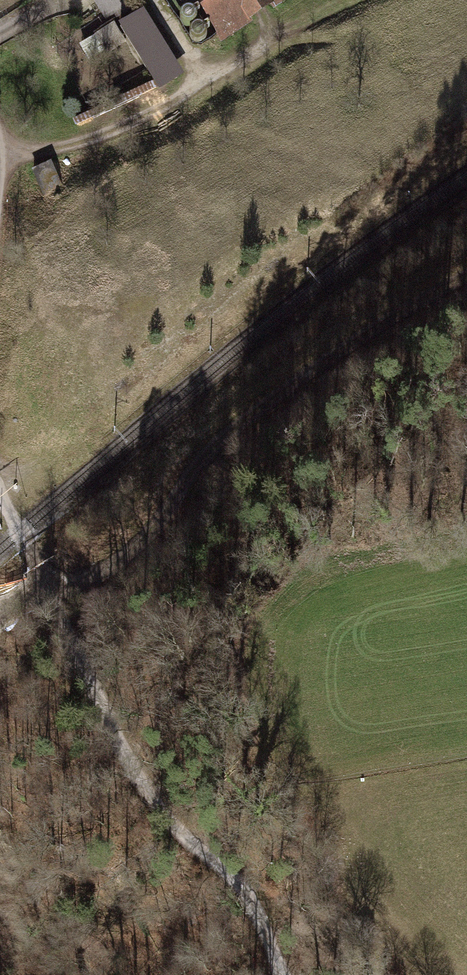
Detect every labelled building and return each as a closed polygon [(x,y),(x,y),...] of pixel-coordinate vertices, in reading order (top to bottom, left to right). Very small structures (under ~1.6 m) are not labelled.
[(220,34),(273,0),(199,0),(220,34)] [(143,9),(118,24),(159,90),(184,75),(143,9)] [(99,39),(107,52),(126,39),(118,26),(99,39)] [(62,186),(51,163),(33,172),(44,195),(62,186)]
